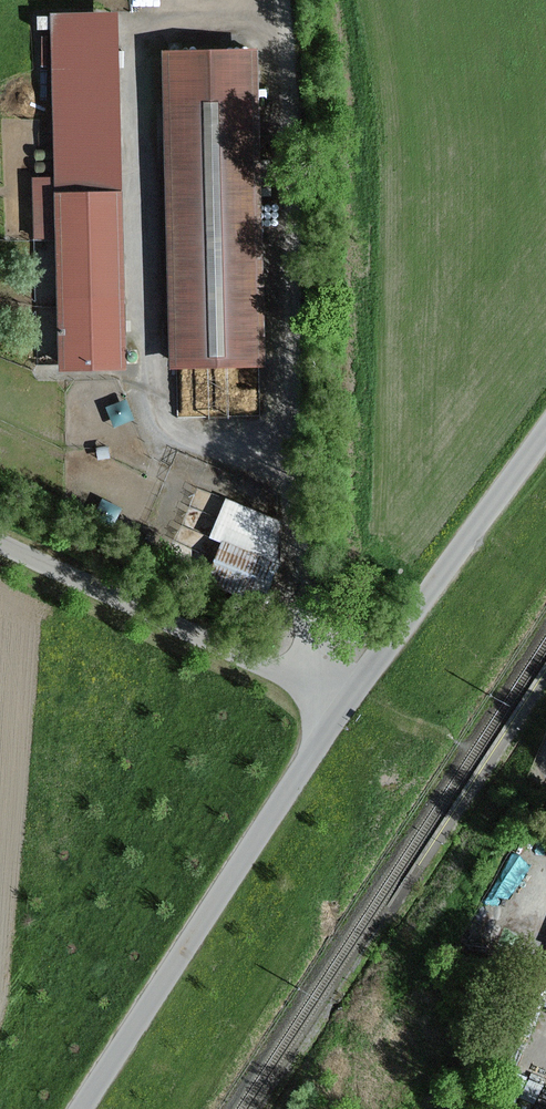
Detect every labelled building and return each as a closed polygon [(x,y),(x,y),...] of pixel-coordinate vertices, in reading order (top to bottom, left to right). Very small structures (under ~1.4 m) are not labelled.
[(128,370),(119,12),(51,14),(55,177),(32,178),(34,240),(57,239),(60,372),(128,370)] [(259,48),(162,50),(162,59),(154,59),(155,101),(164,101),(170,369),(266,367),(259,48)] [(262,407),(260,379),(222,381),(224,409),(262,407)] [(126,399),(105,407),(114,428),(135,420),(126,399)] [(111,459),(109,445),(96,448),(98,461),(111,459)] [(281,565),(281,522),(226,498),(209,538),(222,543),(205,583),(263,607),(281,565)]
